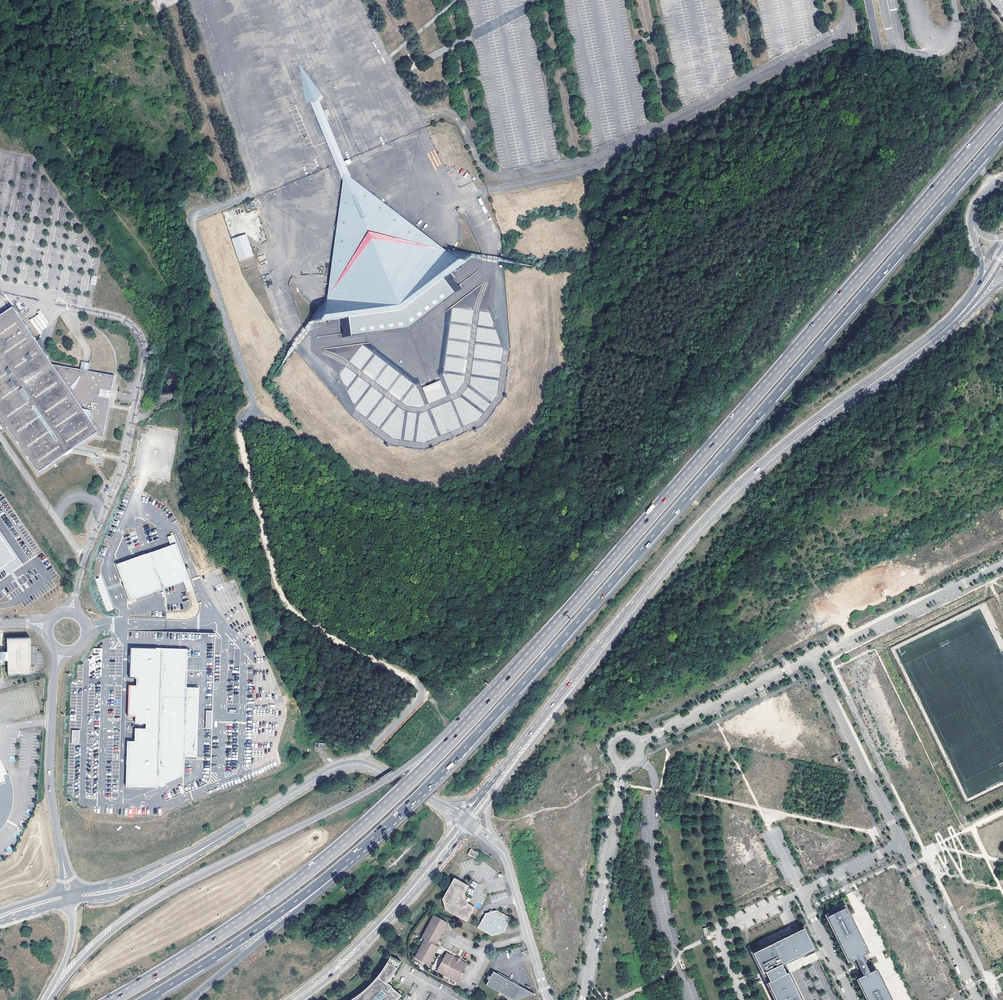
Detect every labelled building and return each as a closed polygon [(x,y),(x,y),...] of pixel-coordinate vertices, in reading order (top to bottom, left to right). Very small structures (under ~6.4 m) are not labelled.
[(400,311),(462,264),(445,250),(351,178),(344,173),(343,182),(327,302),(324,321),(400,311)] [(247,234),(231,238),(238,261),(253,256),(247,234)] [(73,449),(74,444),(78,445),(93,435),(103,437),(114,376),(88,371),(80,369),(52,364),(36,340),(13,307),(0,315),(0,417),(38,472),(63,455),(65,455),(66,455),(67,454),(69,453),(71,452),(72,450),(73,449)] [(82,362),(80,369),(88,371),(89,363),(82,362)] [(447,396),(441,380),(422,387),(429,403),(447,396)] [(16,559),(3,568),(8,575),(23,564),(0,531),(0,535),(16,559)] [(3,568),(16,559),(0,535),(0,570),(3,568)] [(171,545),(176,543),(173,535),(168,537),(171,545)] [(184,581),(190,580),(176,543),(171,545),(117,565),(130,601),(184,581)] [(193,589),(190,580),(184,581),(188,591),(193,589)] [(986,602),(1002,637),(1002,593),(986,602)] [(8,652),(8,664),(8,677),(31,676),(30,639),(8,639),(8,652)] [(128,741),(126,786),(158,788),(184,776),(185,757),(197,757),(199,688),(187,688),(188,649),(131,647),(130,678),(137,678),(137,685),(129,685),(128,716),(136,717),(136,723),(146,723),(146,729),(135,728),(135,741),(128,741)] [(8,652),(0,652),(0,665),(8,664),(8,652)] [(40,662),(31,664),(33,670),(42,667),(40,662)] [(1,826),(6,817),(9,810),(11,802),(11,797),(11,789),(9,781),(7,782),(5,776),(6,776),(0,762),(0,827),(1,826)] [(478,853),(471,849),(468,854),(476,858),(478,853)] [(446,910),(467,922),(474,907),(467,903),(467,900),(467,899),(468,898),(465,896),(464,893),(468,886),(454,878),(442,899),(446,910)] [(846,904),(840,907),(842,910),(845,908),(867,953),(869,952),(846,904)] [(827,917),(849,962),(855,959),(857,963),(861,972),(863,976),(857,978),(868,999),(890,999),(875,970),(869,973),(861,956),(867,953),(845,908),(842,910),(831,915),(827,917)] [(491,912),(486,914),(478,928),(492,936),(503,933),(511,918),(497,910),(491,912)] [(829,912),(824,915),(847,963),(849,962),(827,917),(831,915),(829,912)] [(415,957),(416,958),(426,940),(423,938),(435,916),(433,915),(420,940),(423,942),(415,957)] [(435,944),(447,922),(435,916),(423,938),(426,940),(416,958),(429,965),(431,961),(430,961),(438,946),(435,944)] [(448,923),(447,922),(435,944),(438,946),(430,961),(431,961),(440,943),(438,942),(448,923)] [(804,926),(793,931),(765,945),(750,952),(773,999),(804,999),(788,968),(787,966),(786,964),(816,949),(804,926)] [(763,940),(765,945),(793,931),(791,926),(763,940)] [(349,939),(355,932),(353,930),(347,936),(349,939)] [(456,958),(446,953),(438,967),(446,971),(444,975),(457,982),(467,964),(461,960),(461,959),(459,958),(457,957),(456,958)] [(398,999),(401,996),(391,987),(388,984),(387,984),(386,984),(388,982),(389,980),(392,976),(395,972),(397,967),(400,962),(390,957),(388,960),(385,965),(382,971),(378,976),(374,981),(369,985),(365,989),(360,993),(355,997),(350,999),(397,999),(398,999)] [(875,970),(890,999),(892,999),(877,969),(875,970)] [(514,999),(515,999),(525,997),(529,991),(519,985),(515,983),(514,982),(515,981),(499,972),(498,974),(494,972),(491,977),(490,976),(489,979),(490,979),(487,985),(514,999)] [(856,979),(866,999),(868,999),(857,978),(856,979)]
